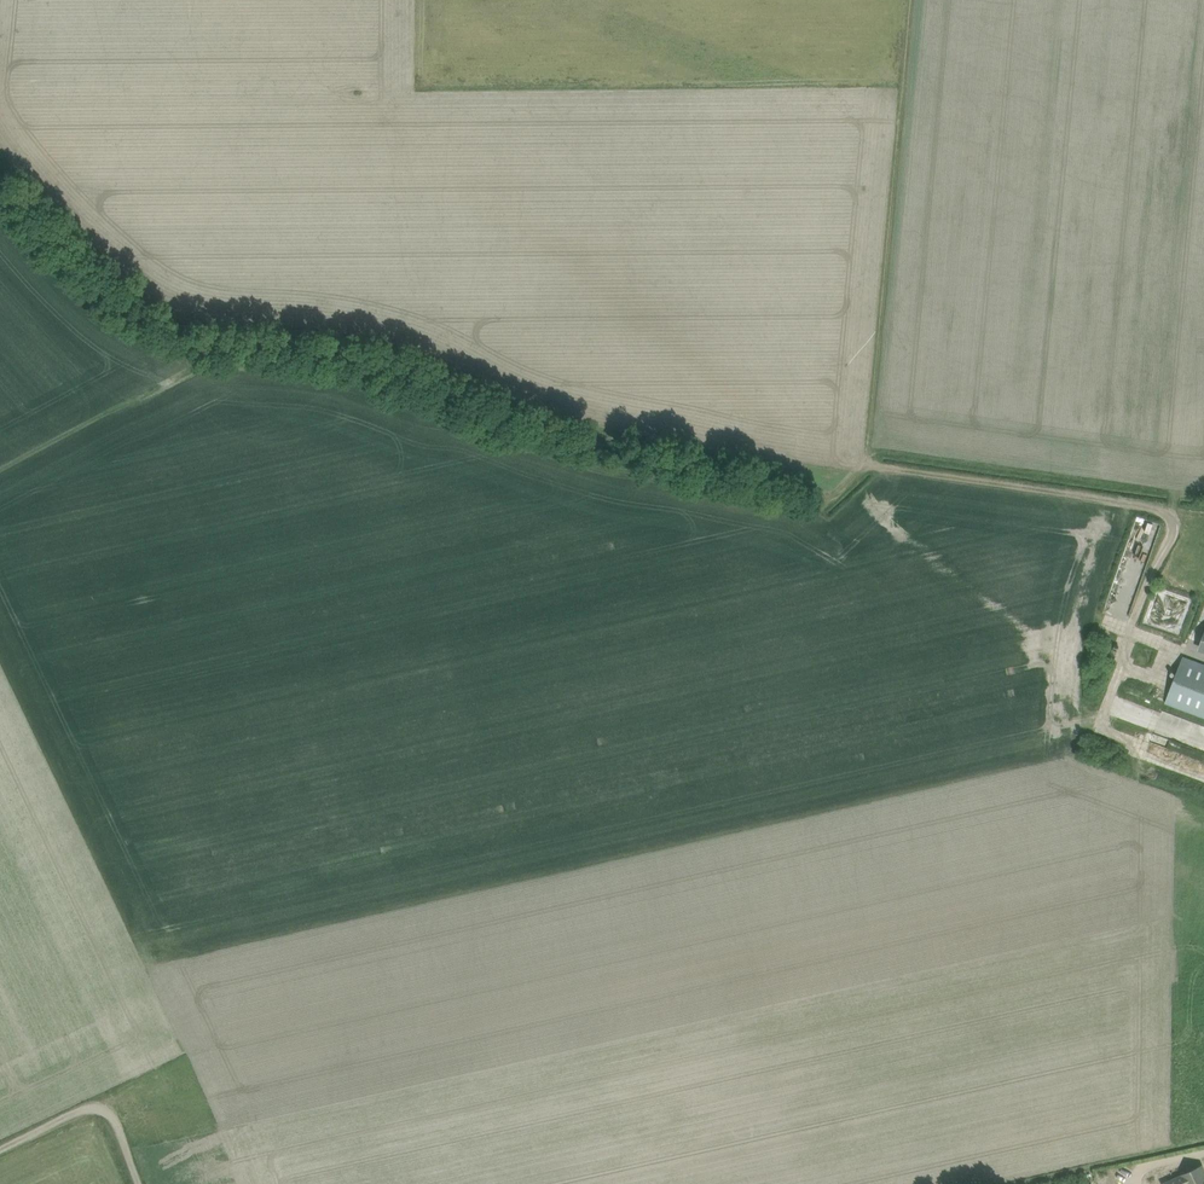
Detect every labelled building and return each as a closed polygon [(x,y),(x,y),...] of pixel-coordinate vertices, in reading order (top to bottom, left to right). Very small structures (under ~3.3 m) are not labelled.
[(1203,717),(1203,664),(1183,657),(1166,702),(1186,710),(1203,717)] [(1202,1166),(1182,1175),(1183,1176),(1167,1183),(1203,1183),(1203,1170),(1202,1166)]
